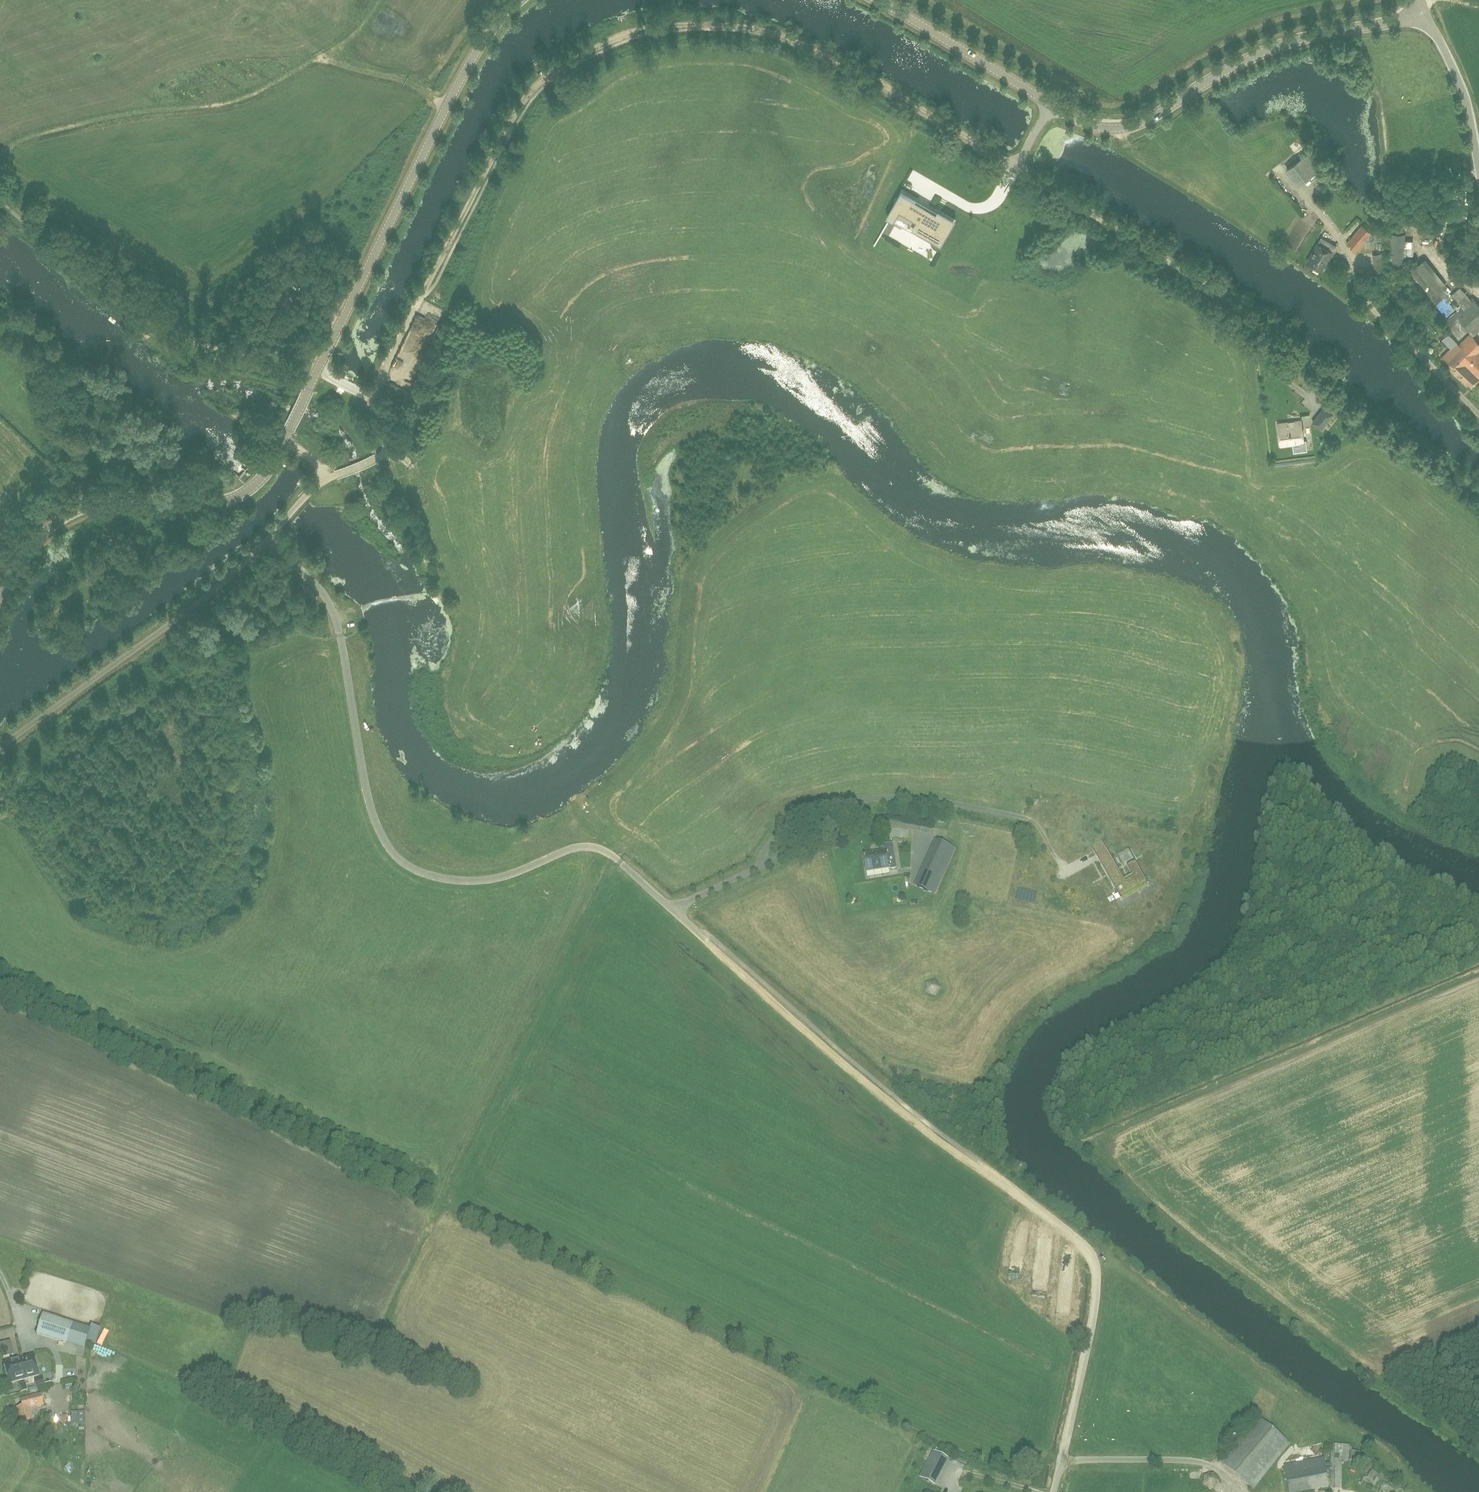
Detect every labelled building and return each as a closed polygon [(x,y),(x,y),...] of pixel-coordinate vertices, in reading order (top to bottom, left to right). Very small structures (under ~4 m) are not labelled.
[(1298,187),(1320,170),(1307,154),(1285,170),(1298,187)] [(902,192),(892,208),(895,210),(896,210),(917,223),(922,226),(919,230),(941,243),(954,222),(937,212),(902,192)] [(1375,242),(1384,241),(1383,222),(1376,222),(1376,229),(1374,229),(1375,242)] [(1356,252),(1372,233),(1362,224),(1346,243),(1356,252)] [(1388,262),(1406,262),(1406,234),(1388,234),(1388,262)] [(1336,245),(1321,237),(1318,243),(1317,243),(1307,262),(1322,270),(1328,259),(1329,260),(1333,252),(1333,251),(1336,245)] [(1374,272),(1384,272),(1383,253),(1373,254),(1374,272)] [(1478,330),(1478,304),(1473,297),(1470,300),(1460,288),(1452,294),(1457,300),(1451,305),(1454,308),(1454,307),(1457,311),(1454,312),(1451,308),(1448,304),(1454,299),(1454,297),(1446,288),(1448,287),(1426,259),(1411,270),(1448,319),(1445,321),(1458,338),(1469,329),(1470,331),(1475,328),(1478,331),(1478,330)] [(1471,333),(1451,354),(1449,352),(1443,358),(1472,387),(1478,380),(1478,341),(1471,333)] [(1313,423),(1321,430),(1334,414),(1325,407),(1313,423)] [(1281,445),(1303,443),(1301,421),(1278,424),(1281,445)] [(1001,847),(1011,846),(1010,838),(1000,839),(1001,847)] [(937,841),(917,886),(934,894),(954,849),(937,841)] [(897,868),(896,863),(893,845),(885,846),(886,851),(864,854),(866,870),(889,867),(890,866),(891,869),(897,868)] [(1109,854),(1098,860),(1106,874),(1117,868),(1109,854)] [(36,1333),(66,1343),(73,1323),(43,1313),(36,1333)] [(2,1357),(14,1354),(11,1341),(0,1343),(0,1349),(2,1357)] [(20,1366),(23,1378),(39,1375),(34,1354),(22,1357),(24,1365),(20,1366)] [(8,1382),(23,1378),(20,1366),(24,1365),(22,1357),(3,1362),(8,1382)] [(20,1422),(33,1418),(30,1409),(43,1405),(41,1394),(21,1399),(24,1409),(17,1411),(20,1422)] [(1253,1489),(1290,1443),(1257,1417),(1220,1463),(1253,1489)] [(1300,1435),(1296,1440),(1304,1446),(1308,1442),(1300,1435)] [(1363,1454),(1349,1450),(1348,1445),(1331,1445),(1331,1463),(1324,1464),(1323,1458),(1284,1465),(1289,1491),(1300,1491),(1329,1487),(1326,1475),(1331,1474),(1331,1485),(1342,1485),(1341,1459),(1349,1460),(1360,1462),(1363,1454)] [(949,1459),(933,1451),(920,1477),(935,1485),(949,1459)] [(1213,1490),(1220,1481),(1214,1472),(1204,1474),(1203,1485),(1213,1490)] [(1398,1490),(1387,1483),(1382,1491),(1397,1491),(1398,1490)]
